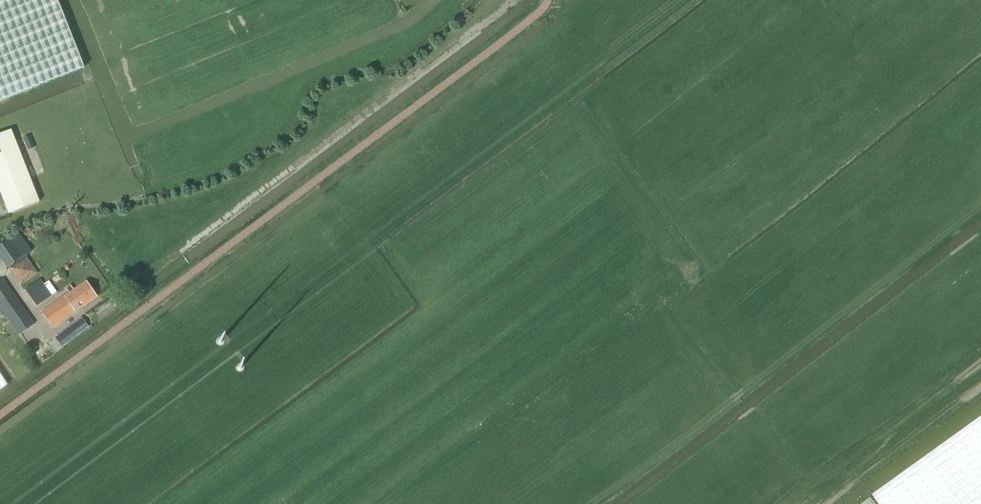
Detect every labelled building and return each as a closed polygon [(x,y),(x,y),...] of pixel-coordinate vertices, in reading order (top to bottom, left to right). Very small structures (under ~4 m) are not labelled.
[(84,66),(57,0),(0,0),(0,99),(84,66)] [(39,201),(11,130),(0,134),(0,192),(8,213),(39,201)] [(23,137),(28,149),(35,147),(30,134),(23,137)] [(31,250),(18,232),(0,245),(0,259),(6,267),(31,250)] [(85,276),(95,269),(87,258),(77,265),(85,276)] [(34,323),(2,278),(0,279),(0,308),(18,334),(34,323)] [(39,278),(25,289),(37,305),(55,292),(56,291),(48,280),(43,284),(39,278)] [(52,327),(97,296),(86,280),(41,311),(52,327)] [(82,318),(49,343),(55,351),(89,327),(82,318)] [(872,494),(879,503),(980,503),(980,416),(872,494)]
